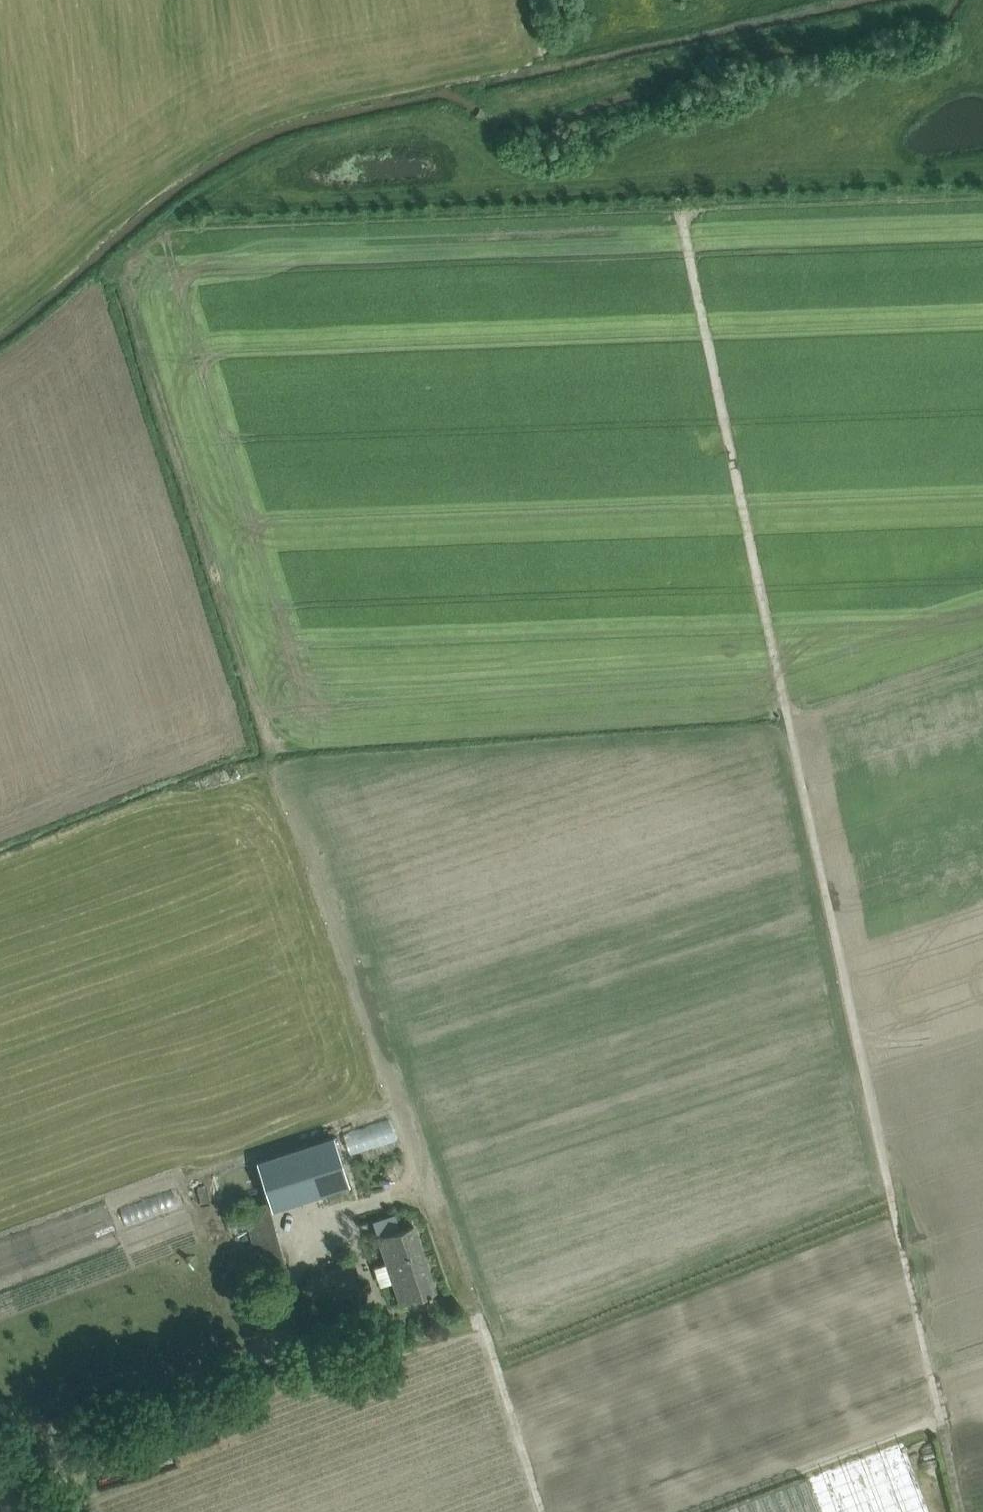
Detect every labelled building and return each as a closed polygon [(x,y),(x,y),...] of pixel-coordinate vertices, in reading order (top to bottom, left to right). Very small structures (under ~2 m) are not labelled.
[(335,1137),(257,1161),(272,1208),(350,1184),(335,1137)] [(414,1226),(378,1238),(400,1302),(428,1293),(428,1295),(431,1294),(431,1292),(435,1291),(414,1226)] [(805,1477),(713,1511),(818,1511),(805,1477)]
